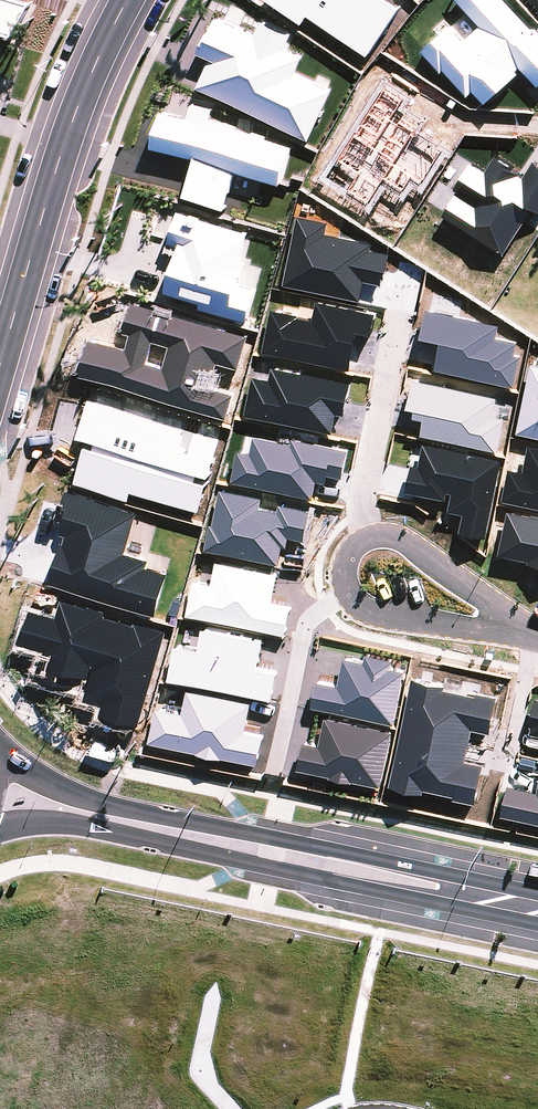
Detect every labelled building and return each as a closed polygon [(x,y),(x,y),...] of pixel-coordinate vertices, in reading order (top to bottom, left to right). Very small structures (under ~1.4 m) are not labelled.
[(59,546),(47,585),(155,617),(168,574),(146,568),(148,560),(125,554),(136,514),(64,493),(56,523),(63,524),(59,536),(64,538),(61,547),(59,546)] [(192,582),(185,618),(283,638),(289,610),(270,606),(276,577),(215,564),(211,586),(192,582)] [(500,817),(537,825),(537,784),(536,795),(506,788),(500,817)]
